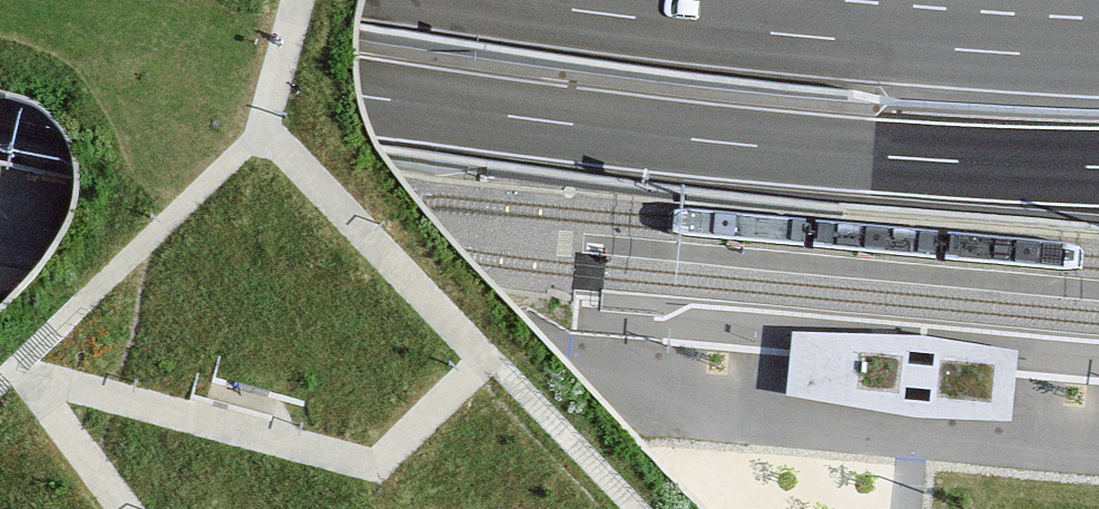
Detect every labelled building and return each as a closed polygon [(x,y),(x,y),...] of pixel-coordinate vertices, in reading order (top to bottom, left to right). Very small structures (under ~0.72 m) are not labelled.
[(923,337),(793,333),(785,398),(915,421),(1011,425),(1018,355),(923,337)]
